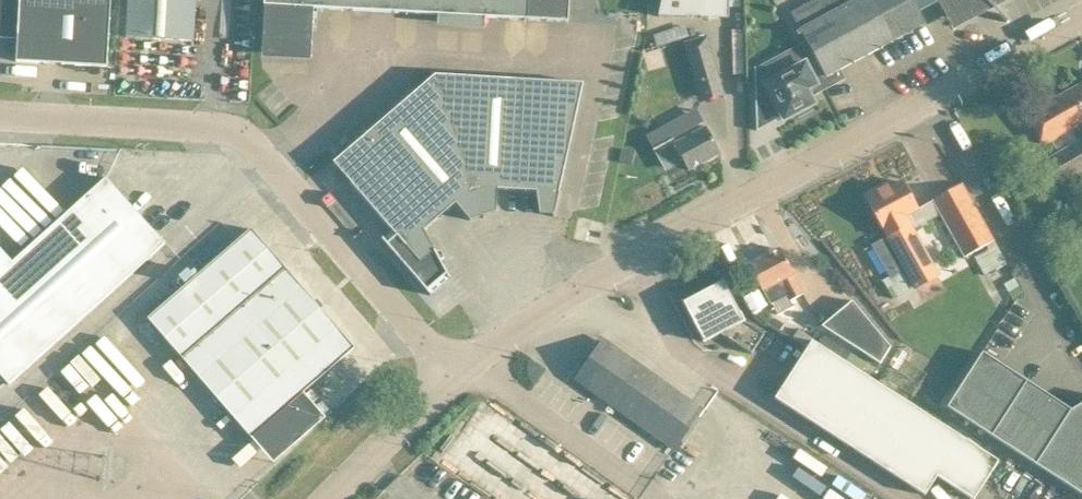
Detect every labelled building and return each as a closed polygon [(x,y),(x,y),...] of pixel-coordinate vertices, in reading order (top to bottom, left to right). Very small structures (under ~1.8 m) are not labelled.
[(18,39),(16,61),(108,67),(111,0),(0,0),(0,38),(18,39)] [(194,41),(196,0),(129,0),(127,37),(194,41)] [(397,0),(264,0),(263,10),(266,10),(264,48),(262,48),(262,49),(295,54),(309,56),(310,46),(312,8),(396,13),(397,0)] [(396,13),(439,15),(440,19),(462,22),(462,0),(397,0),(396,13)] [(462,22),(484,26),(484,17),(568,22),(569,0),(462,0),(462,22)] [(729,0),(662,0),(659,17),(729,19),(729,0)] [(926,24),(913,0),(831,0),(796,19),(801,29),(796,31),(797,34),(795,35),(809,62),(782,76),(774,60),(755,70),(758,129),(783,115),(785,120),(796,113),(799,118),(813,110),(811,105),(814,104),(811,98),(845,79),(840,70),(926,24)] [(939,3),(945,0),(961,17),(980,0),(938,0),(939,3)] [(717,72),(707,38),(686,44),(696,78),(717,72)] [(435,75),(368,133),(440,217),(456,204),(470,221),(483,216),(435,75)] [(523,80),(435,75),(483,216),(496,212),(498,189),(517,190),(523,80)] [(583,83),(523,80),(517,190),(536,191),(540,214),(553,215),(552,217),(554,217),(583,83)] [(1038,133),(1045,145),(1051,142),(1058,155),(1045,162),(1058,185),(1081,172),(1081,141),(1078,143),(1071,131),(1081,125),(1081,84),(1028,114),(1038,133)] [(654,149),(653,150),(654,151),(656,150),(667,168),(683,159),(689,170),(720,154),(706,128),(705,128),(702,124),(703,123),(699,115),(682,124),(683,127),(665,137),(661,130),(647,137),(654,149)] [(435,251),(424,231),(440,217),(368,133),(350,148),(334,163),(393,232),(384,240),(383,239),(382,240),(411,274),(430,296),(450,279),(435,251)] [(9,385),(166,244),(106,178),(13,262),(0,248),(0,375),(9,385)] [(882,186),(865,195),(888,237),(887,237),(872,246),(888,276),(883,279),(894,300),(916,288),(938,276),(910,225),(911,224),(906,216),(918,210),(902,182),(892,188),(885,192),(882,186)] [(932,201),(964,258),(995,241),(963,184),(932,201)] [(148,318),(251,437),(355,348),(252,229),(148,318)] [(780,249),(749,265),(760,285),(770,305),(772,304),(777,314),(792,306),(790,302),(804,294),(801,289),(791,268),(780,249)] [(744,321),(723,282),(692,298),(683,303),(688,311),(704,342),(727,330),(730,336),(728,339),(752,354),(765,335),(744,321)] [(822,326),(880,364),(891,348),(852,301),(822,326)] [(124,398),(171,356),(134,315),(87,357),(124,398)] [(769,326),(778,332),(783,324),(774,318),(769,326)] [(798,329),(790,341),(805,351),(811,342),(813,339),(798,329)] [(578,380),(674,448),(701,410),(604,342),(578,380)] [(923,498),(935,479),(964,498),(973,498),(996,464),(811,342),(805,351),(773,399),(923,498)] [(948,407),(1081,494),(1081,404),(1071,410),(983,353),(948,407)]
